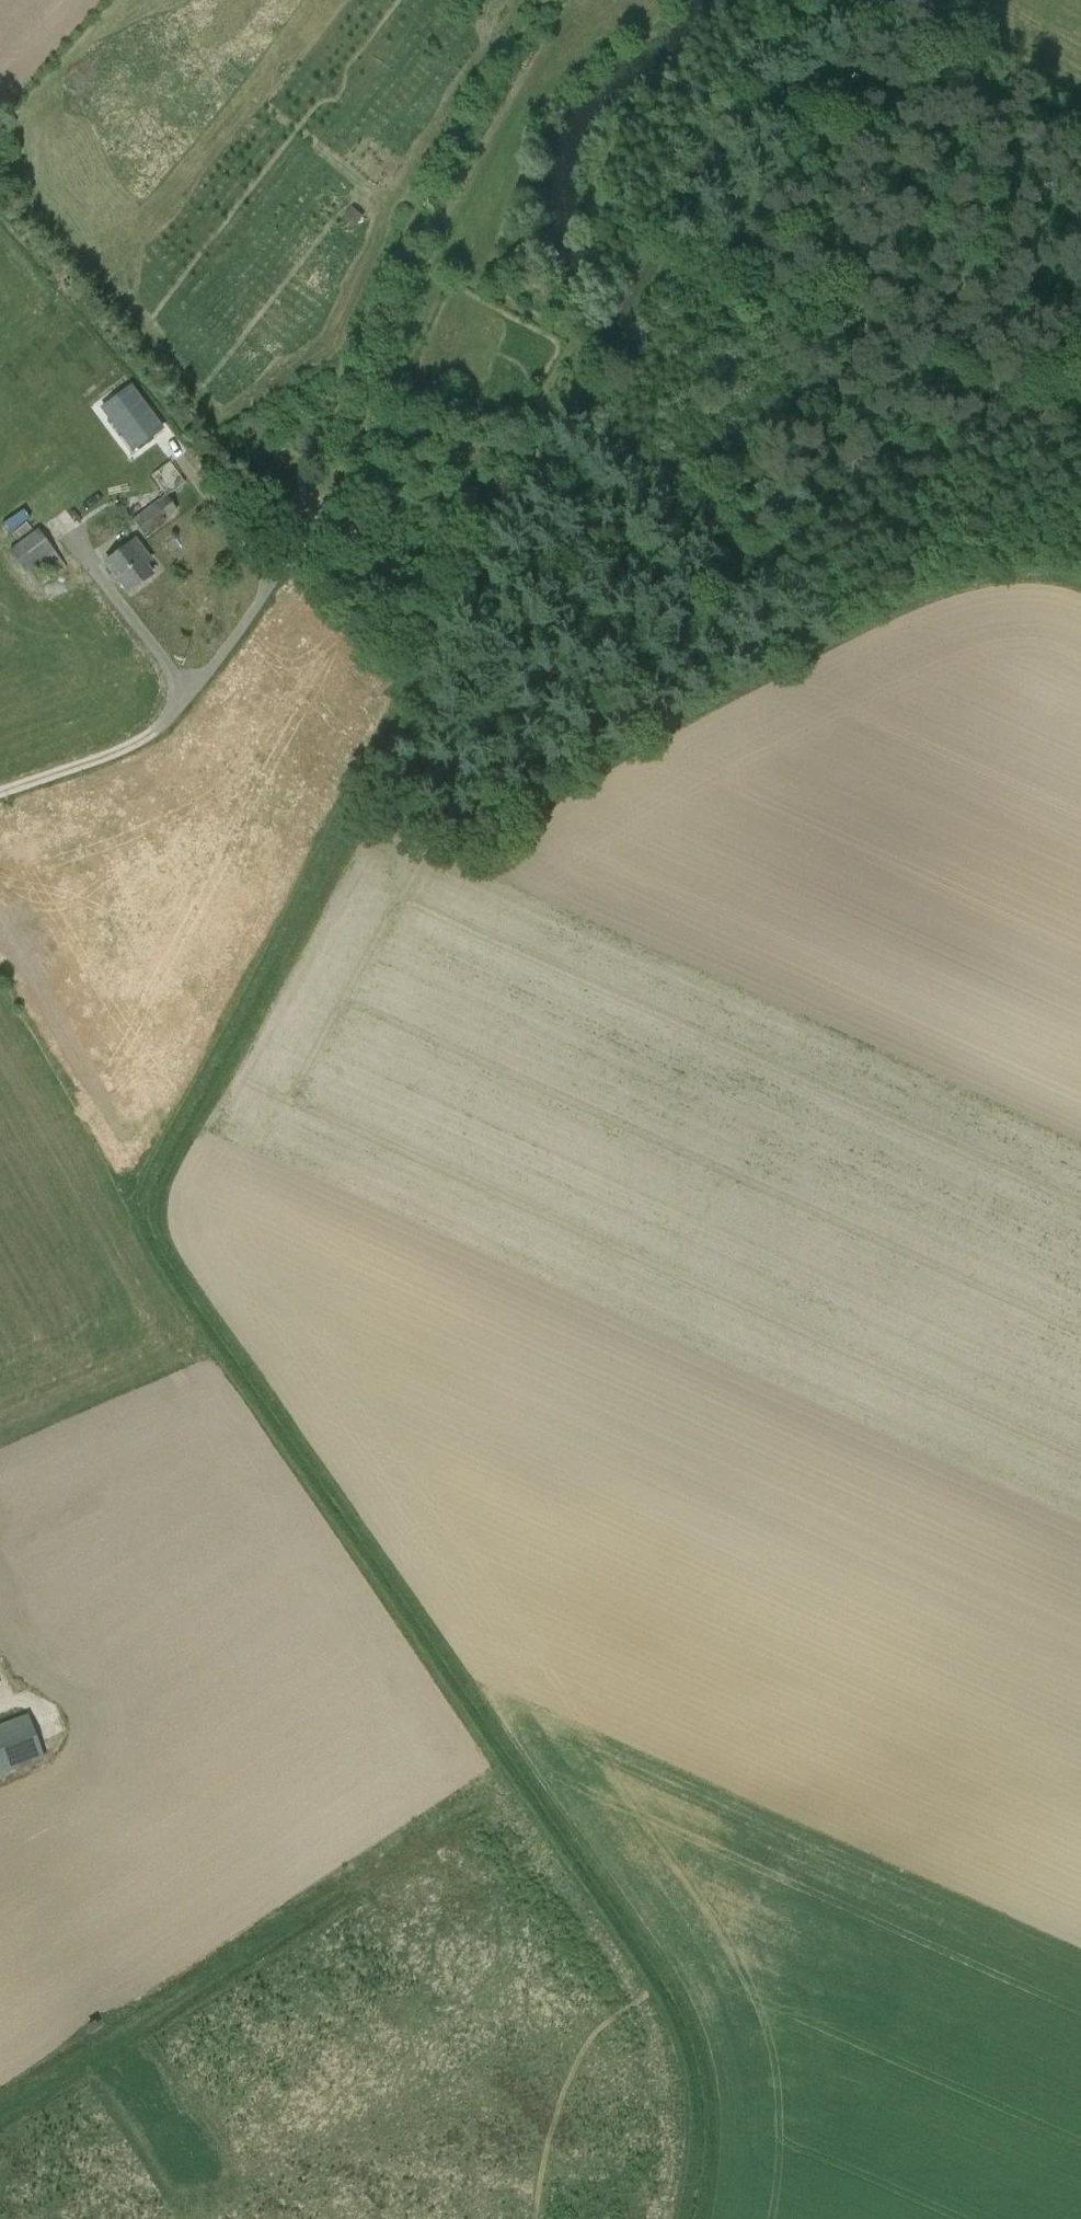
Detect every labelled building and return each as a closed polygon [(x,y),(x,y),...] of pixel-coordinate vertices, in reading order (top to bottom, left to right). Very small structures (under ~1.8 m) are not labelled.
[(124,411),(109,421),(133,453),(162,432),(131,389),(116,400),(124,411)] [(132,520),(144,536),(178,512),(165,496),(132,520)] [(67,569),(37,530),(9,551),(38,590),(67,569)] [(144,566),(150,562),(135,542),(105,564),(128,594),(152,576),(144,566)] [(33,1730),(28,1715),(26,1714),(0,1724),(0,1776),(44,1760),(33,1730)]
